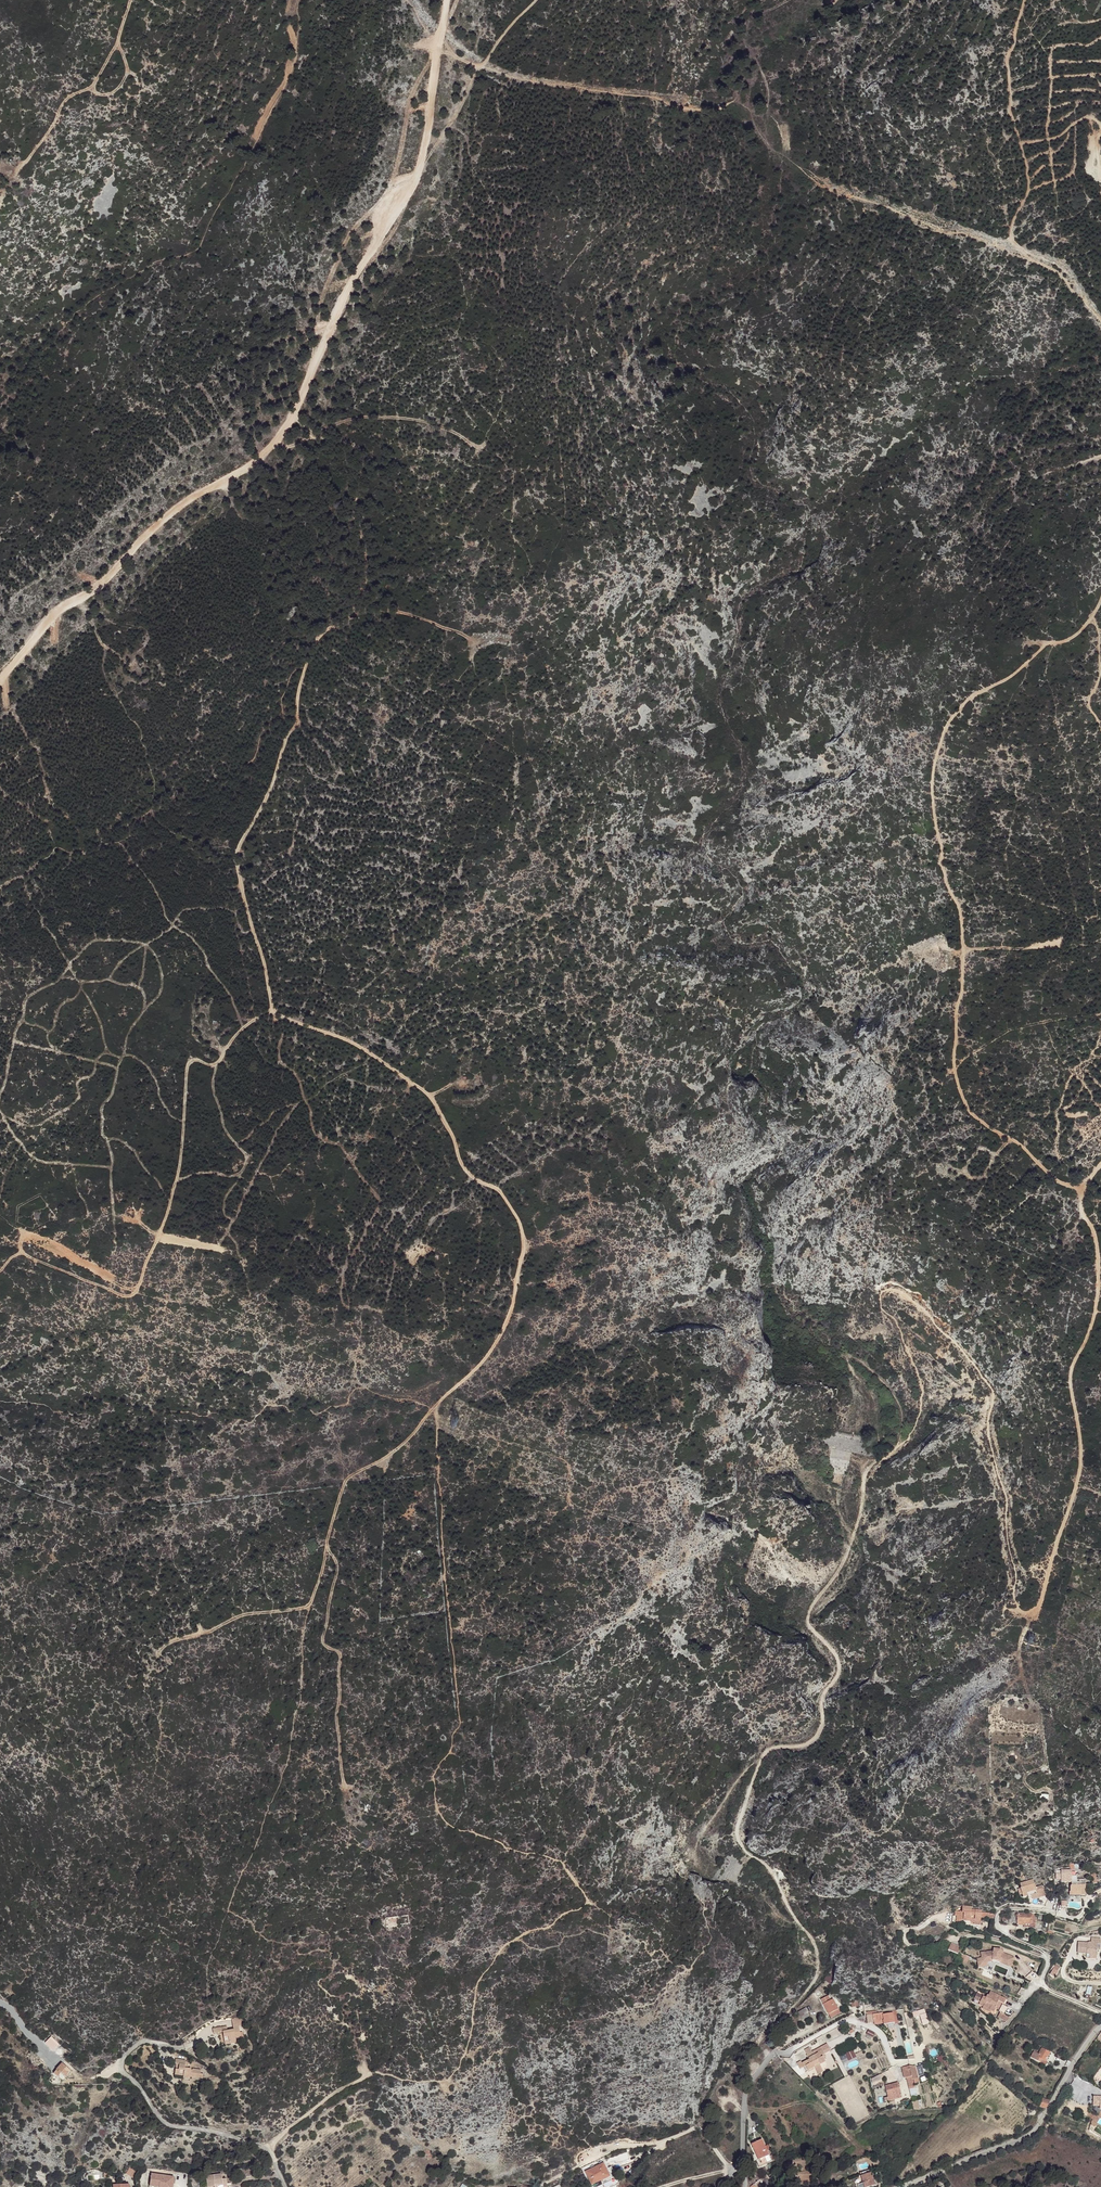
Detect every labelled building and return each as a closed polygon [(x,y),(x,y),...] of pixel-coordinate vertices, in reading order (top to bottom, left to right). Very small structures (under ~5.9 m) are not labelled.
[(1085,1891),(1085,1885),(1085,1880),(1076,1879),(1077,1876),(1065,1876),(1065,1882),(1071,1882),(1071,1885),(1070,1885),(1070,1886),(1070,1896),(1079,1896),(1085,1897),(1085,1891)] [(1021,1888),(1017,1889),(1019,1895),(1022,1894),(1026,1893),(1027,1896),(1030,1903),(1035,1905),(1043,1906),(1044,1906),(1045,1904),(1047,1900),(1046,1898),(1042,1885),(1035,1887),(1032,1879),(1020,1883),(1021,1888)] [(994,1919),(994,1914),(982,1912),(982,1910),(971,1909),(971,1906),(962,1905),(962,1911),(960,1910),(960,1911),(955,1911),(955,1915),(957,1915),(956,1920),(957,1920),(960,1920),(962,1920),(963,1919),(967,1919),(966,1921),(971,1921),(971,1919),(974,1919),(974,1921),(981,1921),(981,1917),(994,1919)] [(1032,1914),(1017,1913),(1017,1917),(1009,1917),(1009,1924),(1017,1924),(1017,1925),(1024,1925),(1024,1924),(1036,1924),(1036,1914),(1032,1914)] [(1078,1942),(1077,1953),(1090,1954),(1089,1956),(1096,1956),(1097,1944),(1100,1944),(1100,1938),(1091,1938),(1091,1942),(1091,1943),(1089,1943),(1078,1942)] [(951,1944),(948,1950),(958,1954),(960,1948),(951,1944)] [(998,1963),(999,1962),(1011,1967),(1015,1957),(1004,1953),(1001,1952),(1001,1949),(994,1948),(994,1951),(981,1952),(981,1958),(977,1959),(978,1968),(980,1967),(992,1972),(995,1963),(998,1963)] [(962,1955),(960,1961),(967,1963),(969,1957),(962,1955)] [(1054,1977),(1058,1971),(1060,1968),(1055,1965),(1050,1974),(1054,1977)] [(832,1967),(824,1979),(831,1984),(835,1968),(832,1967)] [(1006,1999),(990,1991),(988,1995),(987,1995),(986,1998),(977,1994),(973,2002),(983,2007),(991,2010),(994,2012),(996,2008),(996,2006),(995,2006),(998,2000),(1001,2002),(1004,2003),(1006,1999)] [(821,2000),(829,2014),(838,2009),(833,1999),(831,2001),(829,1996),(821,2000)] [(798,2012),(801,2017),(808,2013),(806,2008),(798,2012)] [(838,2009),(829,2014),(830,2018),(840,2013),(838,2009)] [(883,2021),(883,2023),(886,2022),(887,2024),(894,2022),(895,2024),(899,2023),(896,2010),(872,2014),(874,2022),(883,2021)] [(1007,2021),(1010,2018),(1000,2012),(998,2016),(1007,2021)] [(213,2029),(213,2033),(223,2032),(224,2042),(229,2041),(229,2044),(236,2043),(236,2039),(241,2038),(239,2026),(242,2026),(240,2018),(232,2019),(233,2029),(232,2030),(232,2032),(228,2032),(227,2030),(226,2026),(213,2029)] [(59,2038),(51,2032),(45,2039),(53,2045),(59,2038)] [(825,2061),(824,2059),(822,2055),(824,2054),(831,2051),(827,2044),(812,2052),(807,2054),(809,2059),(802,2063),(801,2061),(797,2063),(800,2069),(804,2067),(806,2072),(814,2067),(816,2071),(821,2068),(819,2065),(825,2061)] [(1034,2051),(1030,2057),(1044,2065),(1047,2062),(1045,2061),(1050,2052),(1042,2048),(1039,2054),(1034,2051)] [(853,2049),(839,2055),(843,2063),(856,2057),(853,2049)] [(176,2059),(175,2063),(176,2064),(179,2064),(178,2069),(175,2069),(175,2075),(183,2076),(183,2078),(190,2079),(190,2077),(203,2078),(203,2074),(201,2074),(201,2070),(192,2069),(192,2070),(191,2070),(191,2069),(188,2068),(185,2068),(185,2061),(186,2060),(176,2059)] [(56,2070),(54,2073),(58,2077),(60,2073),(66,2077),(71,2071),(62,2063),(56,2069),(56,2070)] [(909,2066),(902,2068),(904,2078),(906,2078),(912,2076),(910,2066),(909,2066)] [(916,2067),(910,2066),(912,2076),(913,2081),(916,2081),(915,2079),(919,2078),(916,2067)] [(879,2075),(871,2079),(873,2085),(882,2081),(879,2075)] [(912,2076),(906,2078),(911,2097),(917,2095),(913,2081),(912,2076)] [(901,2096),(898,2083),(885,2086),(888,2097),(884,2098),(885,2101),(901,2096)] [(1040,2106),(1046,2108),(1050,2101),(1043,2098),(1040,2106)] [(772,2161),(762,2139),(751,2144),(758,2160),(756,2161),(759,2167),(772,2161)] [(615,2174),(611,2167),(608,2168),(606,2169),(604,2165),(604,2163),(585,2172),(588,2178),(586,2179),(583,2180),(586,2186),(588,2186),(591,2185),(592,2186),(613,2186),(615,2186),(611,2178),(610,2177),(615,2174)] [(131,2167),(127,2172),(133,2177),(137,2171),(131,2167)] [(858,2186),(867,2186),(875,2185),(870,2169),(860,2173),(863,2183),(858,2185),(858,2186)] [(151,2173),(149,2186),(159,2186),(168,2186),(170,2176),(151,2173)] [(207,2186),(211,2186),(214,2186),(227,2186),(226,2178),(222,2179),(221,2174),(206,2176),(207,2186)]
